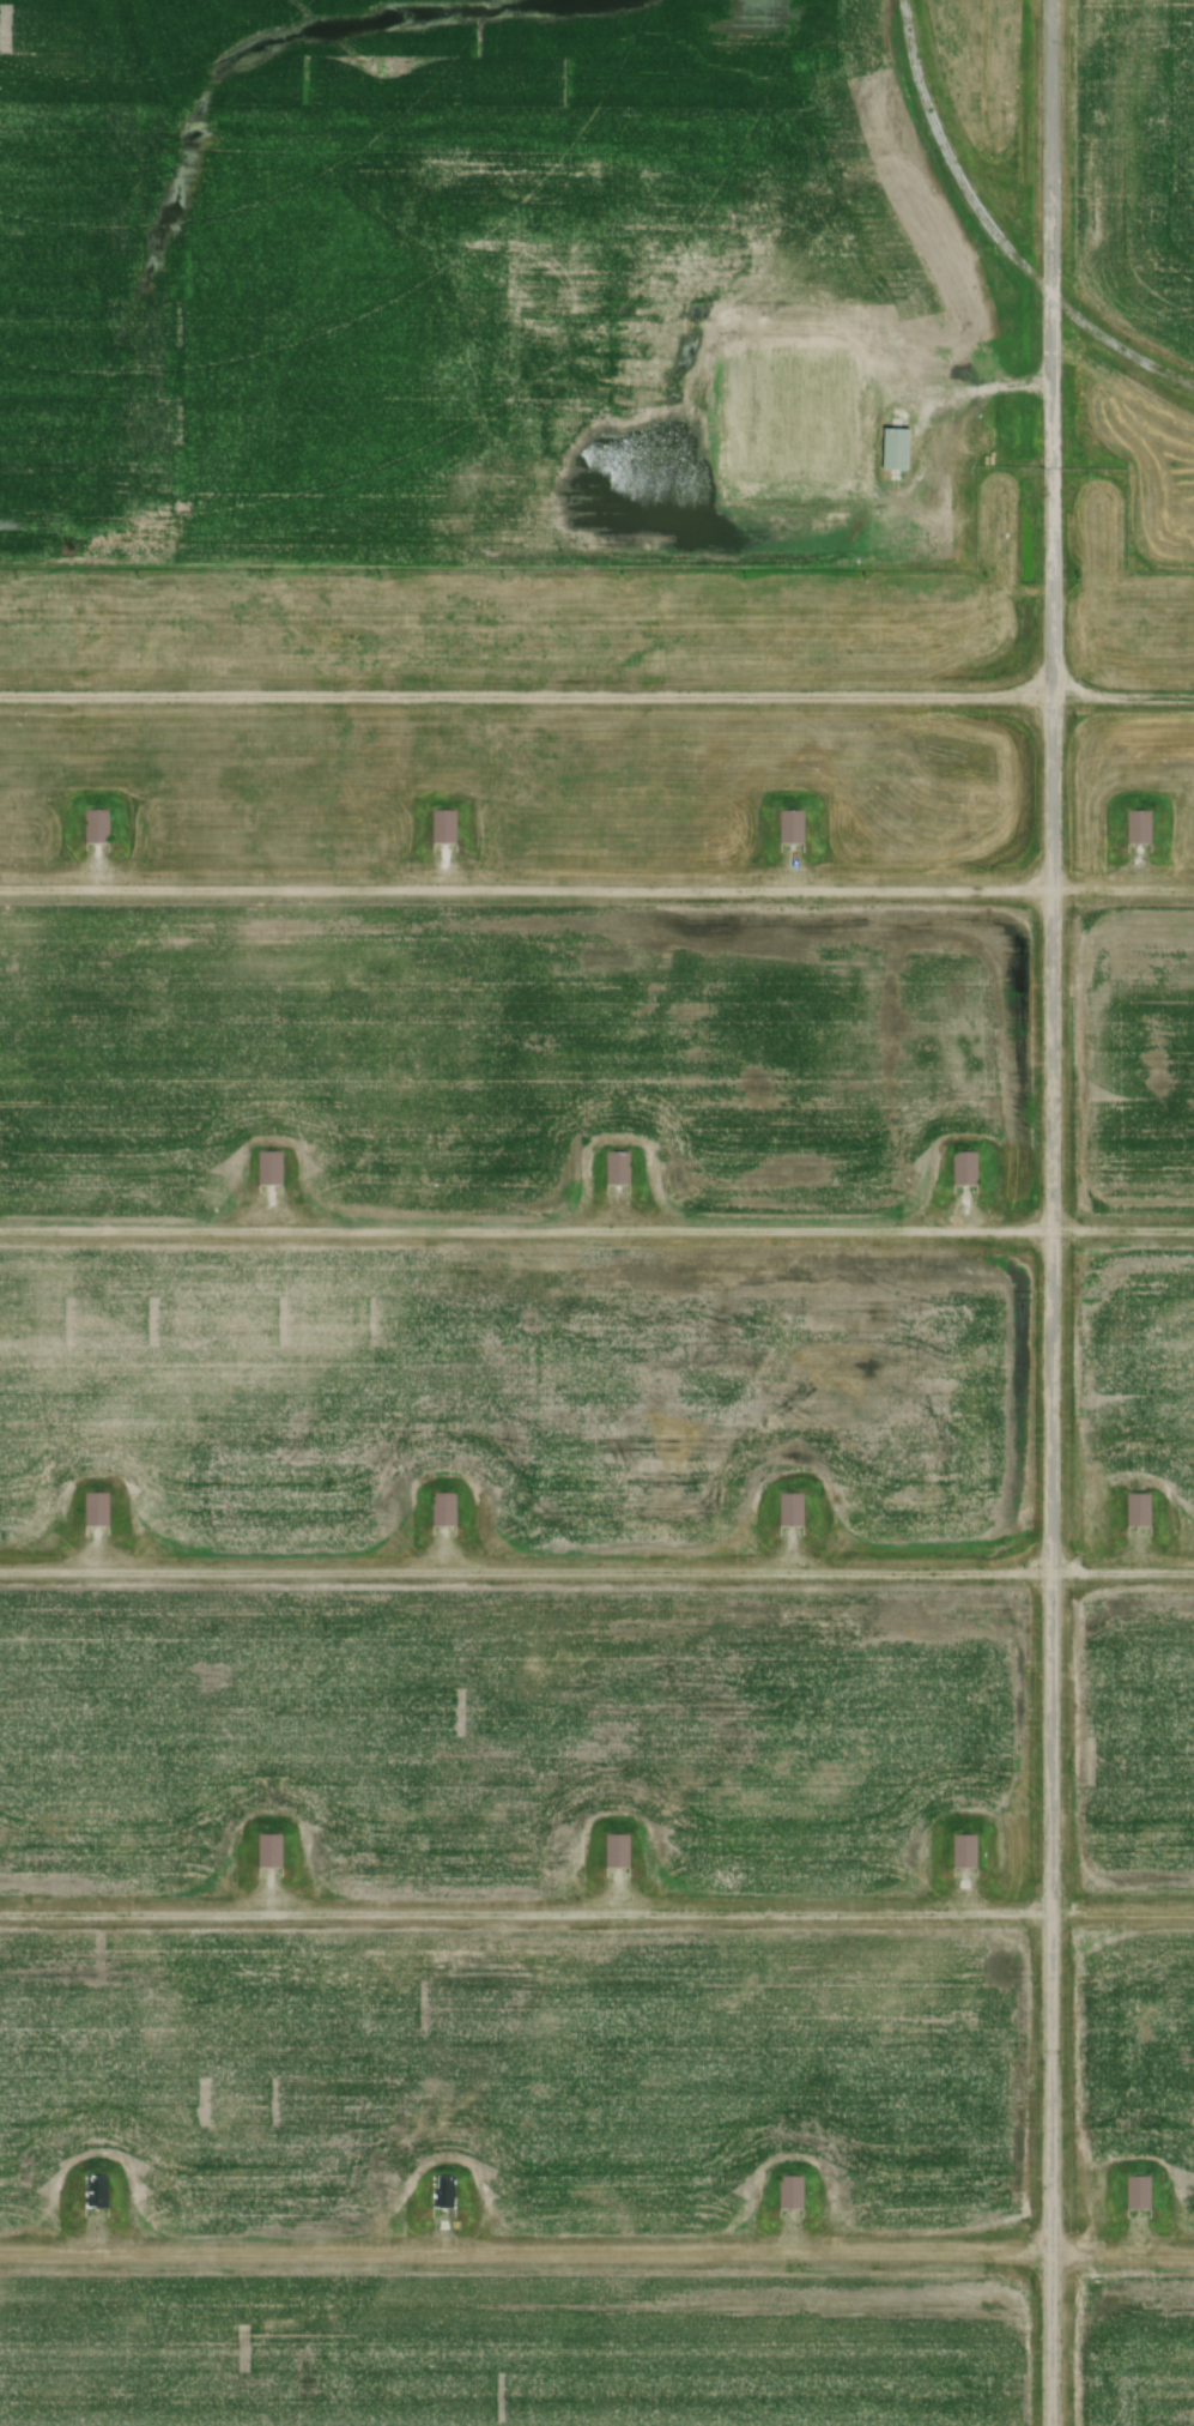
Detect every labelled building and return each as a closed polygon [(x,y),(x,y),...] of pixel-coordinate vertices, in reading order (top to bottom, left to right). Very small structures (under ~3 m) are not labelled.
[(908,431),(880,431),(880,472),(908,472),(908,431)] [(84,843),(107,843),(107,810),(84,810),(84,843)] [(455,810),(432,810),(432,843),(455,843),(455,810)] [(802,810),(778,810),(778,843),(802,843),(802,810)] [(1125,844),(1149,844),(1149,810),(1125,810),(1125,844)] [(258,1185),(282,1185),(282,1151),(258,1151),(258,1185)] [(628,1151),(605,1151),(605,1185),(628,1185),(628,1151)] [(975,1152),(951,1152),(951,1186),(975,1186),(975,1152)] [(84,1526),(109,1526),(109,1493),(84,1493),(84,1526)] [(431,1493),(431,1526),(454,1526),(454,1493),(431,1493)] [(1126,1527),(1148,1527),(1148,1494),(1126,1494),(1126,1527)] [(801,1495),(778,1495),(778,1527),(801,1527),(801,1495)] [(257,1835),(257,1868),(281,1868),(281,1835),(257,1835)] [(627,1835),(605,1835),(605,1867),(627,1867),(627,1835)] [(83,2176),(83,2208),(105,2208),(105,2176),(83,2176)] [(453,2176),(431,2176),(431,2208),(453,2208),(453,2176)] [(801,2176),(777,2176),(777,2210),(801,2210),(801,2176)] [(1148,2176),(1125,2176),(1125,2210),(1148,2210),(1148,2176)]
